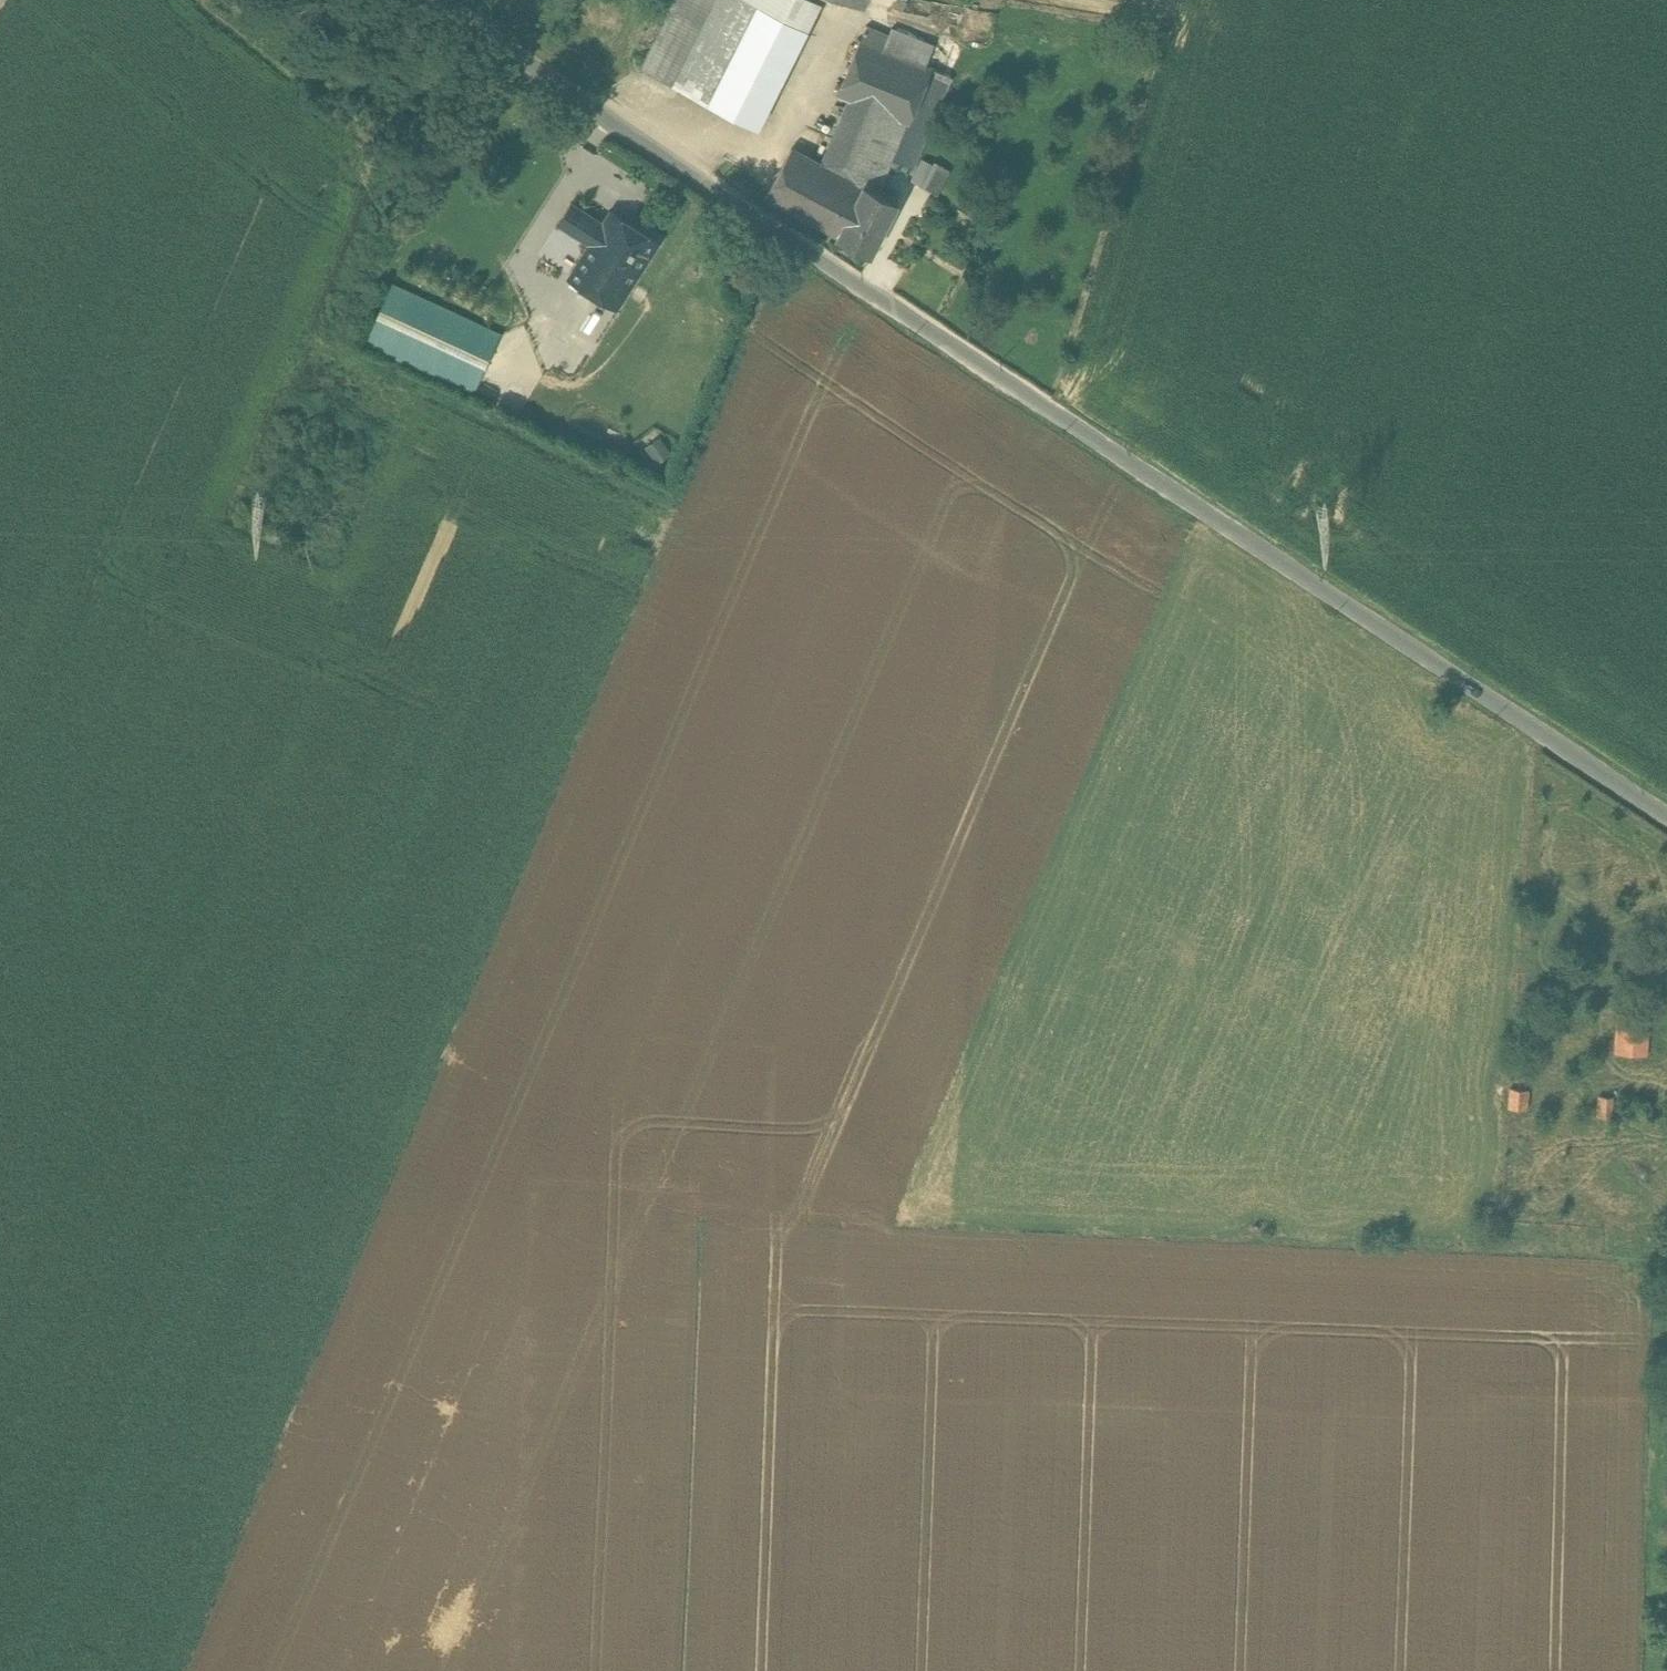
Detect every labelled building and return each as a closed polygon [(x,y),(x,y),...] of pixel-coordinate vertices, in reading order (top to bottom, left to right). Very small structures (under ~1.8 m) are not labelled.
[(641,68),(673,84),(715,0),(675,0),(641,68)] [(753,0),(715,0),(673,84),(758,127),(808,28),(753,0)] [(934,44),(892,27),(889,34),(867,25),(862,38),(926,65),(934,44)] [(862,38),(861,38),(838,93),(849,98),(909,123),(932,68),(926,65),(862,38)] [(909,123),(849,98),(823,163),(853,179),(863,184),(864,183),(872,187),(880,172),(885,174),(889,162),(911,172),(951,75),(932,68),(909,123)] [(823,163),(793,147),(765,196),(827,229),(853,179),(823,163)] [(933,163),(922,158),(910,180),(938,194),(951,170),(934,161),(933,163)] [(853,179),(827,229),(838,234),(837,236),(871,254),(898,201),(872,187),(864,183),(863,184),(853,179)] [(656,249),(607,218),(598,232),(567,209),(554,231),(586,254),(566,286),(613,316),(656,249)] [(392,280),(365,344),(475,391),(502,327),(392,280)] [(661,433),(646,442),(656,459),(671,450),(661,433)] [(1650,1015),(1619,1012),(1616,1052),(1647,1055),(1650,1015)] [(1528,1088),(1510,1087),(1509,1107),(1526,1108),(1528,1088)] [(1613,1096),(1600,1095),(1598,1114),(1612,1116),(1613,1096)]
